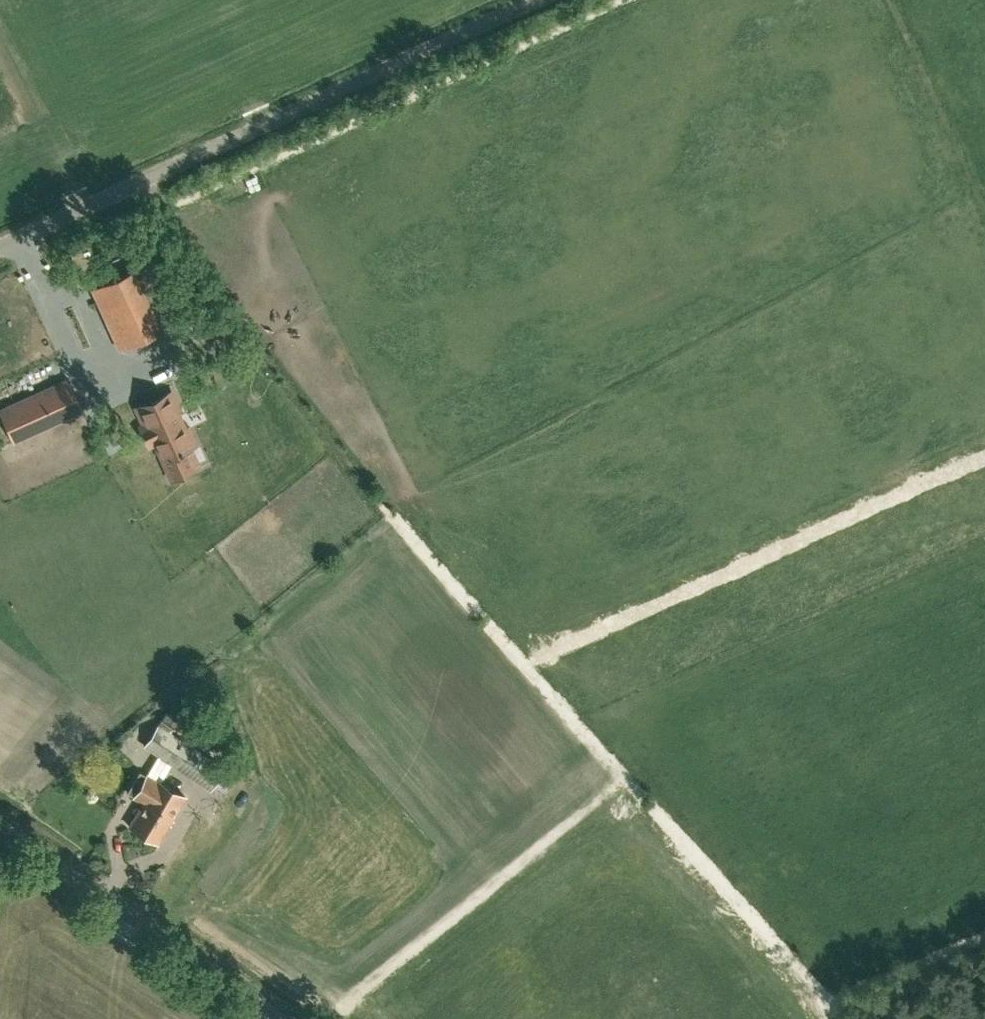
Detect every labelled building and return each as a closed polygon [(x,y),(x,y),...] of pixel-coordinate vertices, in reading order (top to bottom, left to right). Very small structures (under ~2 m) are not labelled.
[(93,288),(121,350),(186,320),(158,259),(93,288)] [(49,354),(31,313),(0,327),(0,376),(49,354)] [(83,410),(69,378),(0,409),(0,411),(14,442),(83,410)] [(180,410),(172,392),(159,398),(149,402),(136,408),(144,426),(139,428),(147,445),(154,442),(171,479),(198,466),(189,447),(196,444),(188,426),(185,427),(178,411),(180,410)] [(158,724),(145,744),(160,753),(176,762),(188,742),(170,731),(178,720),(162,710),(155,722),(158,724)] [(212,789),(225,768),(200,752),(199,751),(188,769),(186,772),(212,789)] [(140,771),(128,792),(144,801),(130,826),(158,842),(185,796),(161,781),(167,770),(154,762),(147,775),(140,771)]
